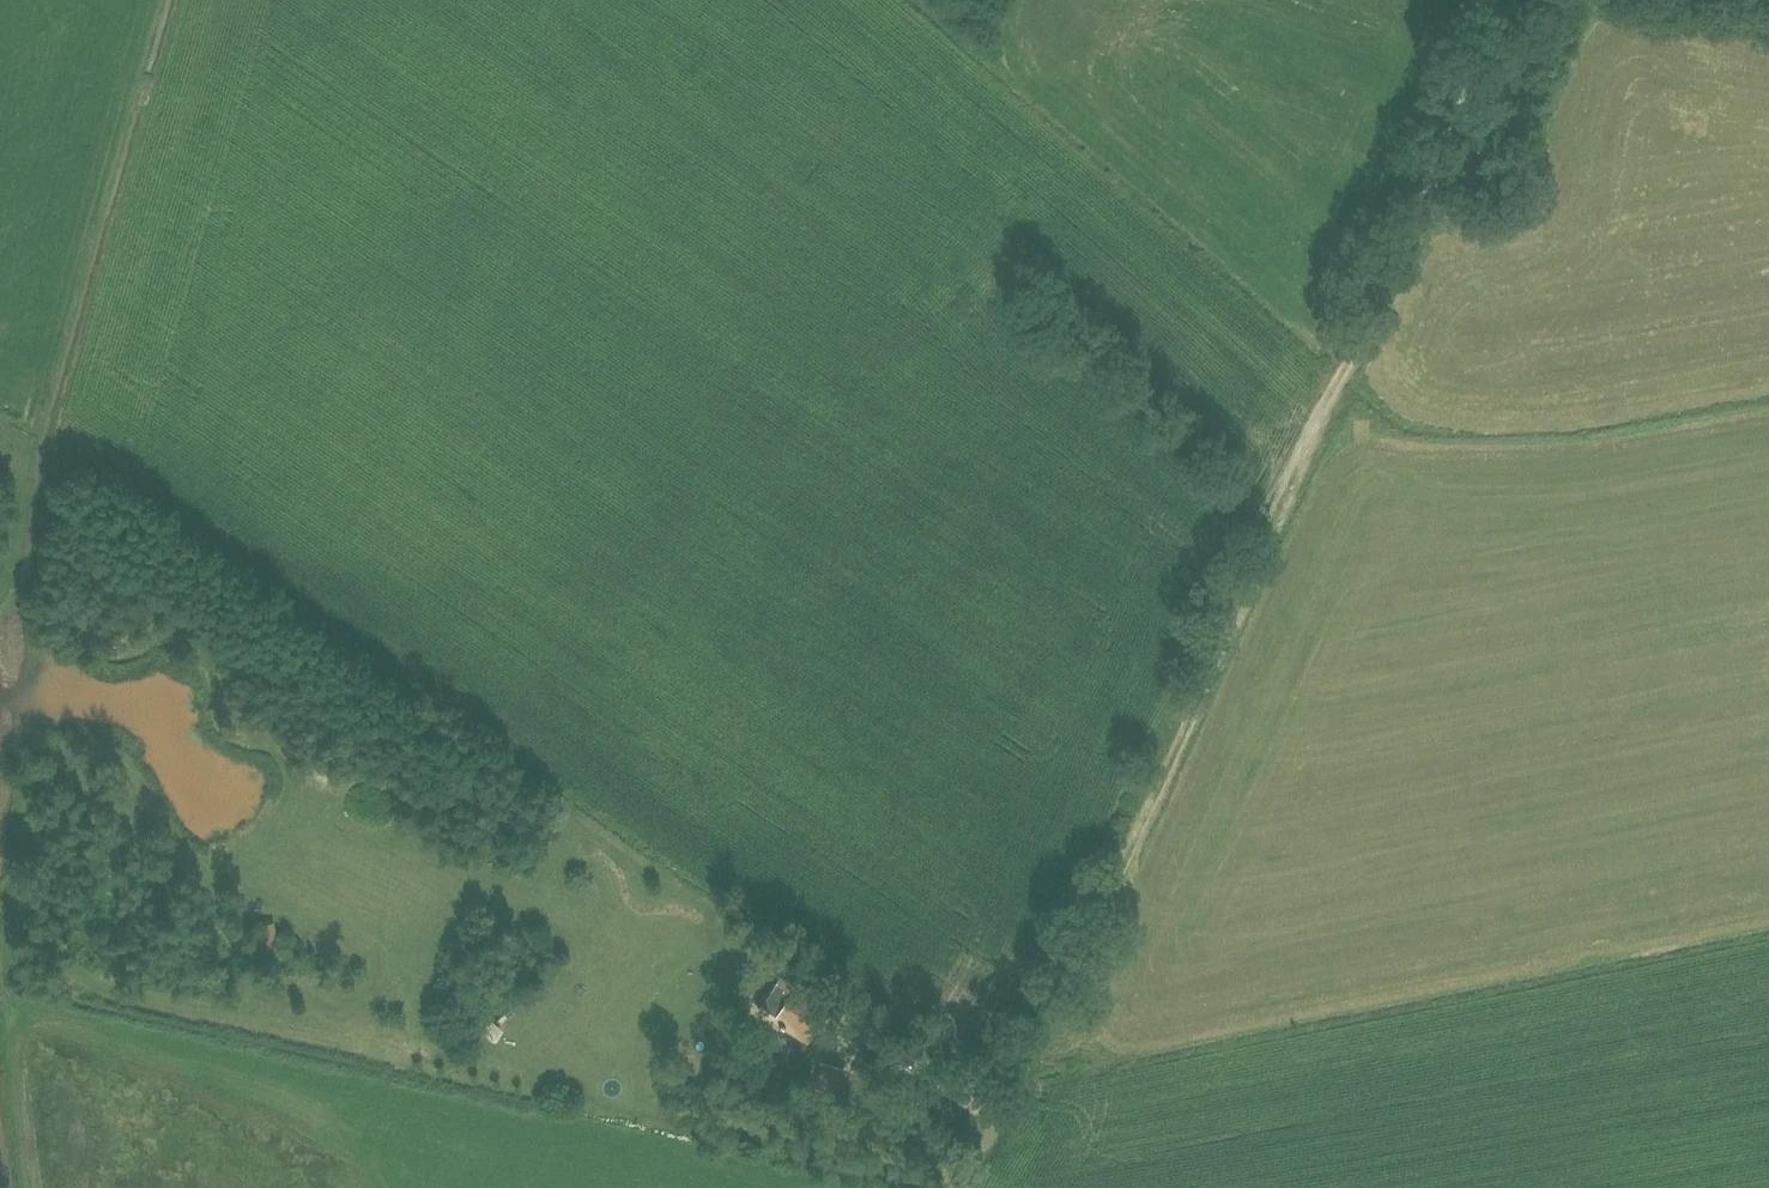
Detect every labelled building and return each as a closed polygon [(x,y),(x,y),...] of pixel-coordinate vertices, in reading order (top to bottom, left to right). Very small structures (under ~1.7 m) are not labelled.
[(796,992),(778,1020),(807,1039),(825,1011),(817,1006),(824,996),(813,989),(808,997),(806,996),(805,997),(796,992)] [(816,1090),(838,1095),(845,1068),(823,1063),(816,1090)]
